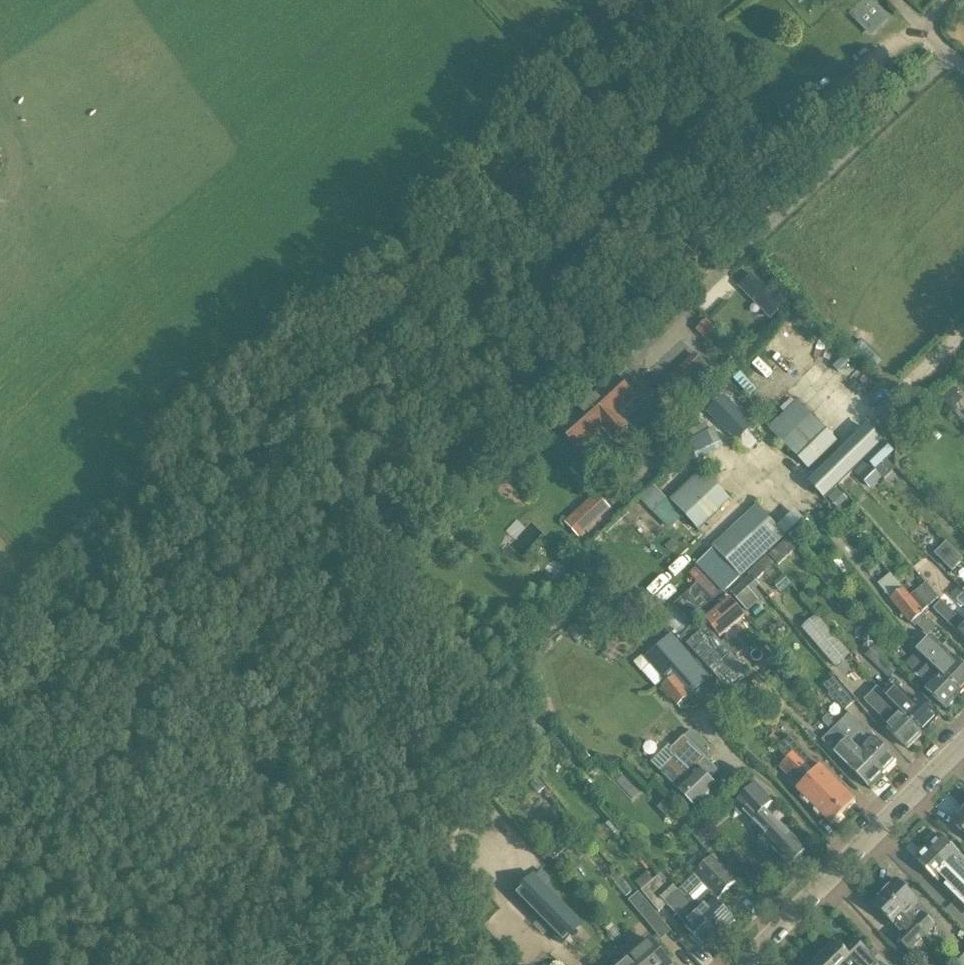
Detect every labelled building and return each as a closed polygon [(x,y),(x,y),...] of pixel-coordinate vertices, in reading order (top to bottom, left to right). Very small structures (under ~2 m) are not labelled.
[(887,19),(868,0),(854,14),(873,33),(887,19)] [(754,275),(741,287),(773,320),(786,308),(754,275)] [(715,349),(724,340),(707,322),(701,328),(702,328),(699,332),(715,349)] [(698,357),(696,355),(684,364),(669,378),(672,381),(663,390),(683,412),(695,401),(691,397),(715,374),(699,356),(698,357)] [(614,441),(630,425),(621,415),(637,399),(616,376),(559,430),(580,451),(604,430),(614,441)] [(951,392),(941,402),(952,413),(958,407),(958,400),(951,392)] [(811,470),(838,442),(797,401),(770,429),(811,470)] [(714,429),(682,444),(692,465),(724,449),(714,429)] [(825,499),(883,443),(872,432),(815,488),(825,499)] [(907,434),(899,443),(907,451),(916,442),(907,434)] [(886,444),(868,462),(880,475),(885,479),(895,469),(886,460),(894,452),(886,444)] [(873,490),(883,480),(867,463),(857,473),(873,490)] [(583,470),(577,476),(594,495),(601,488),(583,470)] [(702,473),(671,502),(699,532),(730,502),(702,473)] [(652,484),(639,497),(652,512),(666,499),(652,484)] [(580,537),(610,510),(597,495),(567,523),(580,537)] [(741,577),(785,536),(758,507),(714,548),(741,577)] [(822,537),(808,521),(790,537),(797,546),(810,534),(817,541),(822,537)] [(779,566),(798,549),(789,539),(770,556),(779,566)] [(952,572),(963,560),(947,543),(935,555),(952,572)] [(844,575),(850,570),(840,557),(833,562),(844,575)] [(758,589),(760,587),(755,582),(765,573),(758,566),(746,576),(758,589)] [(891,574),(878,584),(891,601),(910,625),(924,613),(923,612),(910,597),(891,574)] [(747,612),(759,602),(752,594),(758,589),(746,576),(740,581),(742,584),(732,593),(747,612)] [(913,595),(910,597),(923,612),(939,599),(927,584),(913,595)] [(959,588),(952,595),(963,607),(963,593),(959,588)] [(706,621),(721,639),(747,618),(731,599),(706,621)] [(942,602),(934,609),(960,634),(959,634),(963,639),(963,623),(942,602)] [(836,668),(851,655),(817,616),(802,629),(836,668)] [(729,690),(748,672),(707,627),(688,645),(729,690)] [(870,634),(864,638),(864,646),(870,652),(876,646),(876,639),(870,634)] [(693,694),(710,679),(671,635),(645,658),(665,680),(674,672),(693,694)] [(730,636),(723,642),(737,657),(744,651),(730,636)] [(932,637),(919,651),(963,694),(963,693),(963,666),(955,658),(932,637)] [(890,680),(900,670),(876,646),(870,652),(866,656),(890,680)] [(947,710),(963,694),(919,651),(906,664),(929,685),(925,689),(947,710)] [(675,678),(663,688),(678,706),(690,697),(675,678)] [(897,692),(889,699),(888,700),(922,735),(938,718),(918,698),(914,702),(900,688),(903,685),(895,678),(889,684),(897,692)] [(845,711),(855,703),(835,679),(825,687),(845,711)] [(758,683),(750,690),(768,709),(776,702),(758,683)] [(889,699),(878,688),(865,701),(883,719),(882,721),(889,727),(887,729),(908,749),(922,735),(888,700),(889,699)] [(884,774),(896,761),(850,716),(838,729),(884,774)] [(824,719),(823,723),(834,733),(838,729),(832,724),(827,717),(824,719)] [(870,788),(884,774),(838,729),(834,733),(824,743),(870,788)] [(678,754),(661,771),(697,809),(718,789),(710,780),(718,772),(704,757),(710,752),(710,747),(696,732),(691,732),(686,737),(685,737),(672,749),(678,754)] [(779,749),(789,759),(810,779),(843,815),(856,803),(801,747),(791,736),(779,749)] [(586,751),(580,756),(587,764),(592,760),(586,751)] [(832,826),(843,815),(810,779),(789,759),(779,768),(790,779),(788,782),(832,826)] [(757,785),(735,806),(753,824),(755,822),(765,832),(761,835),(766,840),(791,866),(807,851),(781,825),(777,829),(763,814),(775,802),(757,785)] [(953,823),(963,835),(963,812),(953,823)] [(962,864),(963,861),(940,836),(928,848),(963,885),(963,866),(962,864)] [(928,848),(916,859),(941,884),(942,884),(963,907),(963,885),(928,848)] [(742,851),(731,860),(745,877),(755,868),(742,851)] [(682,896),(683,894),(721,935),(735,921),(716,902),(737,882),(713,858),(678,892),(682,896)] [(533,874),(511,896),(561,947),(583,925),(544,885),(550,879),(541,870),(535,876),(533,874)] [(454,873),(444,881),(456,894),(465,886),(454,873)] [(642,891),(654,880),(647,873),(635,883),(642,891)] [(627,897),(633,891),(622,878),(615,884),(627,897)] [(682,896),(678,892),(668,882),(665,885),(658,878),(642,892),(659,913),(668,906),(687,926),(686,927),(693,935),(690,938),(702,950),(705,947),(707,949),(721,935),(683,894),(682,896)] [(897,881),(885,893),(926,935),(935,926),(932,923),(934,921),(934,918),(897,881)] [(926,935),(885,893),(873,906),(896,929),(902,934),(897,939),(909,952),(917,945),(926,935)] [(650,926),(659,918),(639,894),(629,902),(650,926)] [(856,940),(845,952),(837,944),(822,958),(829,964),(879,964),(868,954),(869,953),(856,940)] [(651,942),(638,952),(631,943),(621,951),(629,960),(631,958),(637,964),(670,964),(651,942)]
